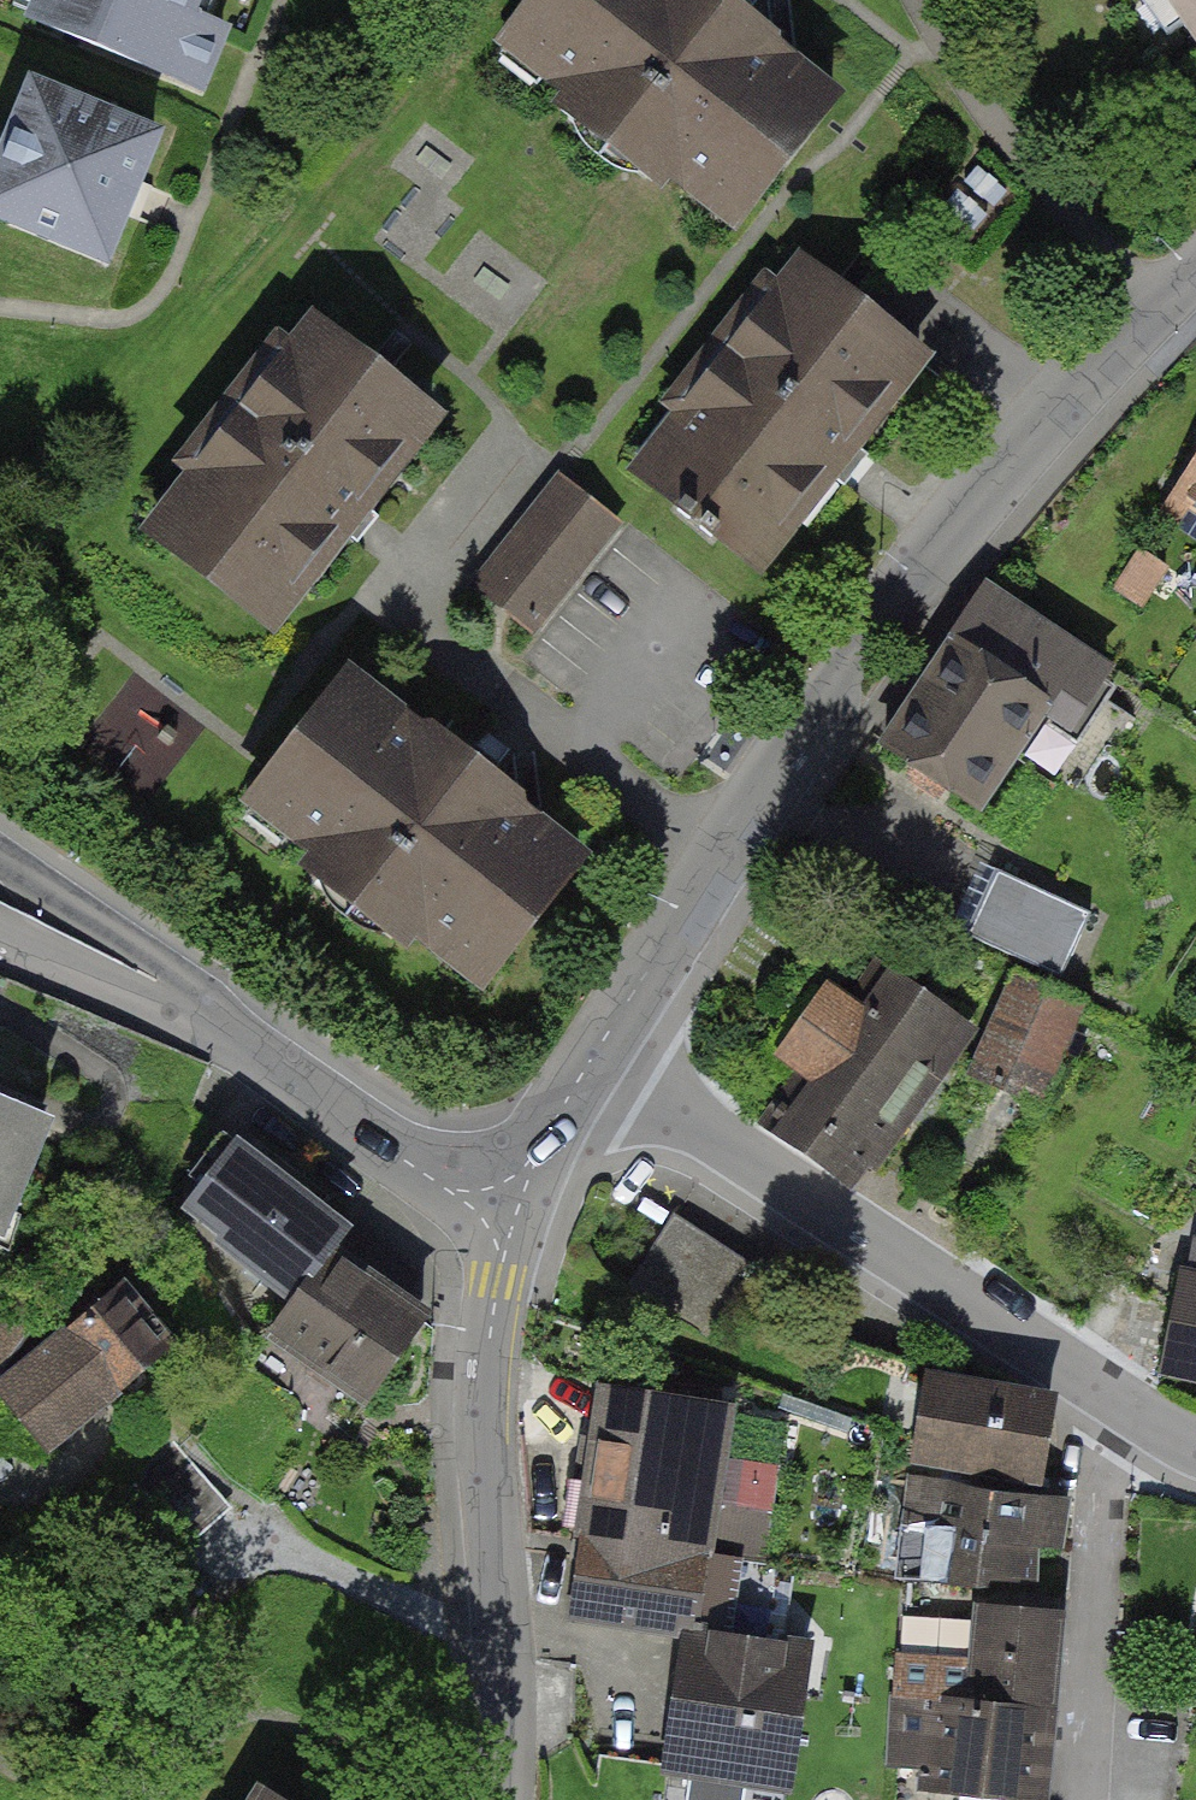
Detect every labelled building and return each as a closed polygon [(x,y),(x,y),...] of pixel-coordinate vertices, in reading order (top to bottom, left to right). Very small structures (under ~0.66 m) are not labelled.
[(7,29),(171,98),(213,0),(19,0),(7,29)] [(865,130),(706,0),(545,0),(498,57),(753,266),(865,130)] [(1195,80),(1195,0),(1135,0),(1195,80)] [(34,100),(0,187),(0,242),(115,286),(167,152),(34,100)] [(933,376),(799,272),(630,489),(765,593),(933,376)] [(274,662),(449,444),(304,328),(129,545),(274,662)] [(560,480),(469,595),(536,647),(627,532),(560,480)] [(1184,499),(1195,508),(1195,484),(1184,499)] [(1120,683),(989,598),(895,742),(1026,827),(1120,683)] [(468,1008),(580,870),(356,689),(244,826),(468,1008)] [(996,867),(977,947),(1078,970),(1096,891),(996,867)] [(1048,1111),(1095,1012),(1018,976),(971,1074),(1048,1111)] [(974,1032),(898,982),(791,1145),(867,1195),(974,1032)] [(0,1066),(0,1221),(11,1225),(66,1093),(0,1066)] [(180,1185),(295,1276),(354,1203),(239,1112),(180,1185)] [(779,1271),(674,1208),(628,1283),(733,1347),(779,1271)] [(429,1292),(338,1229),(273,1325),(364,1387),(429,1292)] [(1170,1264),(1152,1363),(1195,1371),(1195,1268),(1170,1264)] [(62,1443),(165,1358),(104,1284),(0,1370),(62,1443)] [(919,1429),(1055,1446),(1064,1377),(928,1359),(919,1429)] [(607,1367),(590,1485),(714,1502),(731,1384),(607,1367)] [(1065,1596),(1074,1480),(934,1469),(925,1585),(1065,1596)] [(590,1485),(574,1603),(697,1621),(714,1502),(590,1485)] [(1057,1693),(1065,1596),(914,1584),(906,1681),(1057,1693)] [(688,1636),(672,1754),(795,1771),(812,1653),(688,1636)] [(1050,1790),(1057,1693),(906,1681),(899,1778),(1050,1790)] [(266,1765),(247,1799),(329,1799),(266,1765)]
